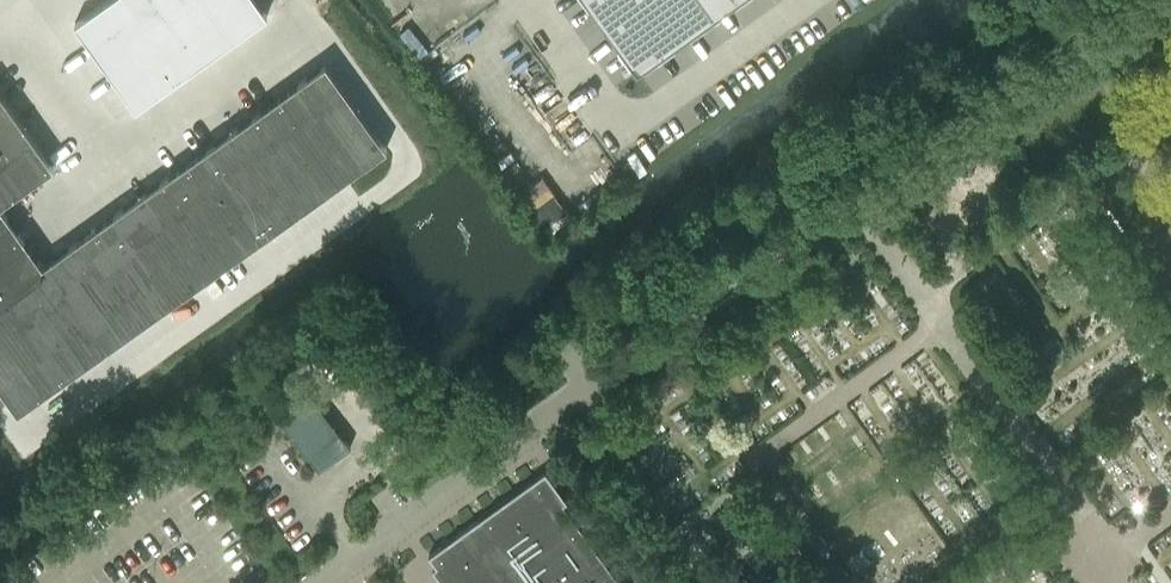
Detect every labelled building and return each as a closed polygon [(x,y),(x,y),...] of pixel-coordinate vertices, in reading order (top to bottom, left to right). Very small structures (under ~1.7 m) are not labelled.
[(74,21),(135,107),(182,73),(149,27),(130,0),(104,0),(74,21)] [(149,27),(187,0),(130,0),(149,27)] [(149,27),(182,73),(267,13),(257,0),(187,0),(149,27)] [(601,18),(614,35),(637,68),(701,22),(719,10),(726,5),(732,0),(588,0),(601,18)] [(325,62),(278,95),(339,181),(386,147),(325,62)] [(6,198),(53,165),(0,91),(0,190),(6,198)] [(293,213),(339,181),(278,95),(232,128),(293,213)] [(247,246),(293,213),(232,128),(186,160),(247,246)] [(202,279),(247,246),(186,160),(141,193),(202,279)] [(156,311),(202,279),(141,193),(95,226),(156,311)] [(0,213),(0,282),(37,256),(4,210),(0,213)] [(95,226),(49,258),(110,344),(156,311),(95,226)] [(110,344),(49,258),(42,263),(37,256),(0,282),(0,287),(64,376),(110,344)] [(0,287),(0,385),(17,410),(64,376),(0,287)] [(338,430),(307,389),(276,412),(307,453),(307,454),(318,469),(350,445),(338,430)] [(563,502),(566,499),(565,498),(562,501),(552,488),(556,485),(545,469),(428,553),(440,569),(442,567),(452,580),(449,582),(450,582),(453,582),(460,578),(463,582),(621,582),(563,502)]
